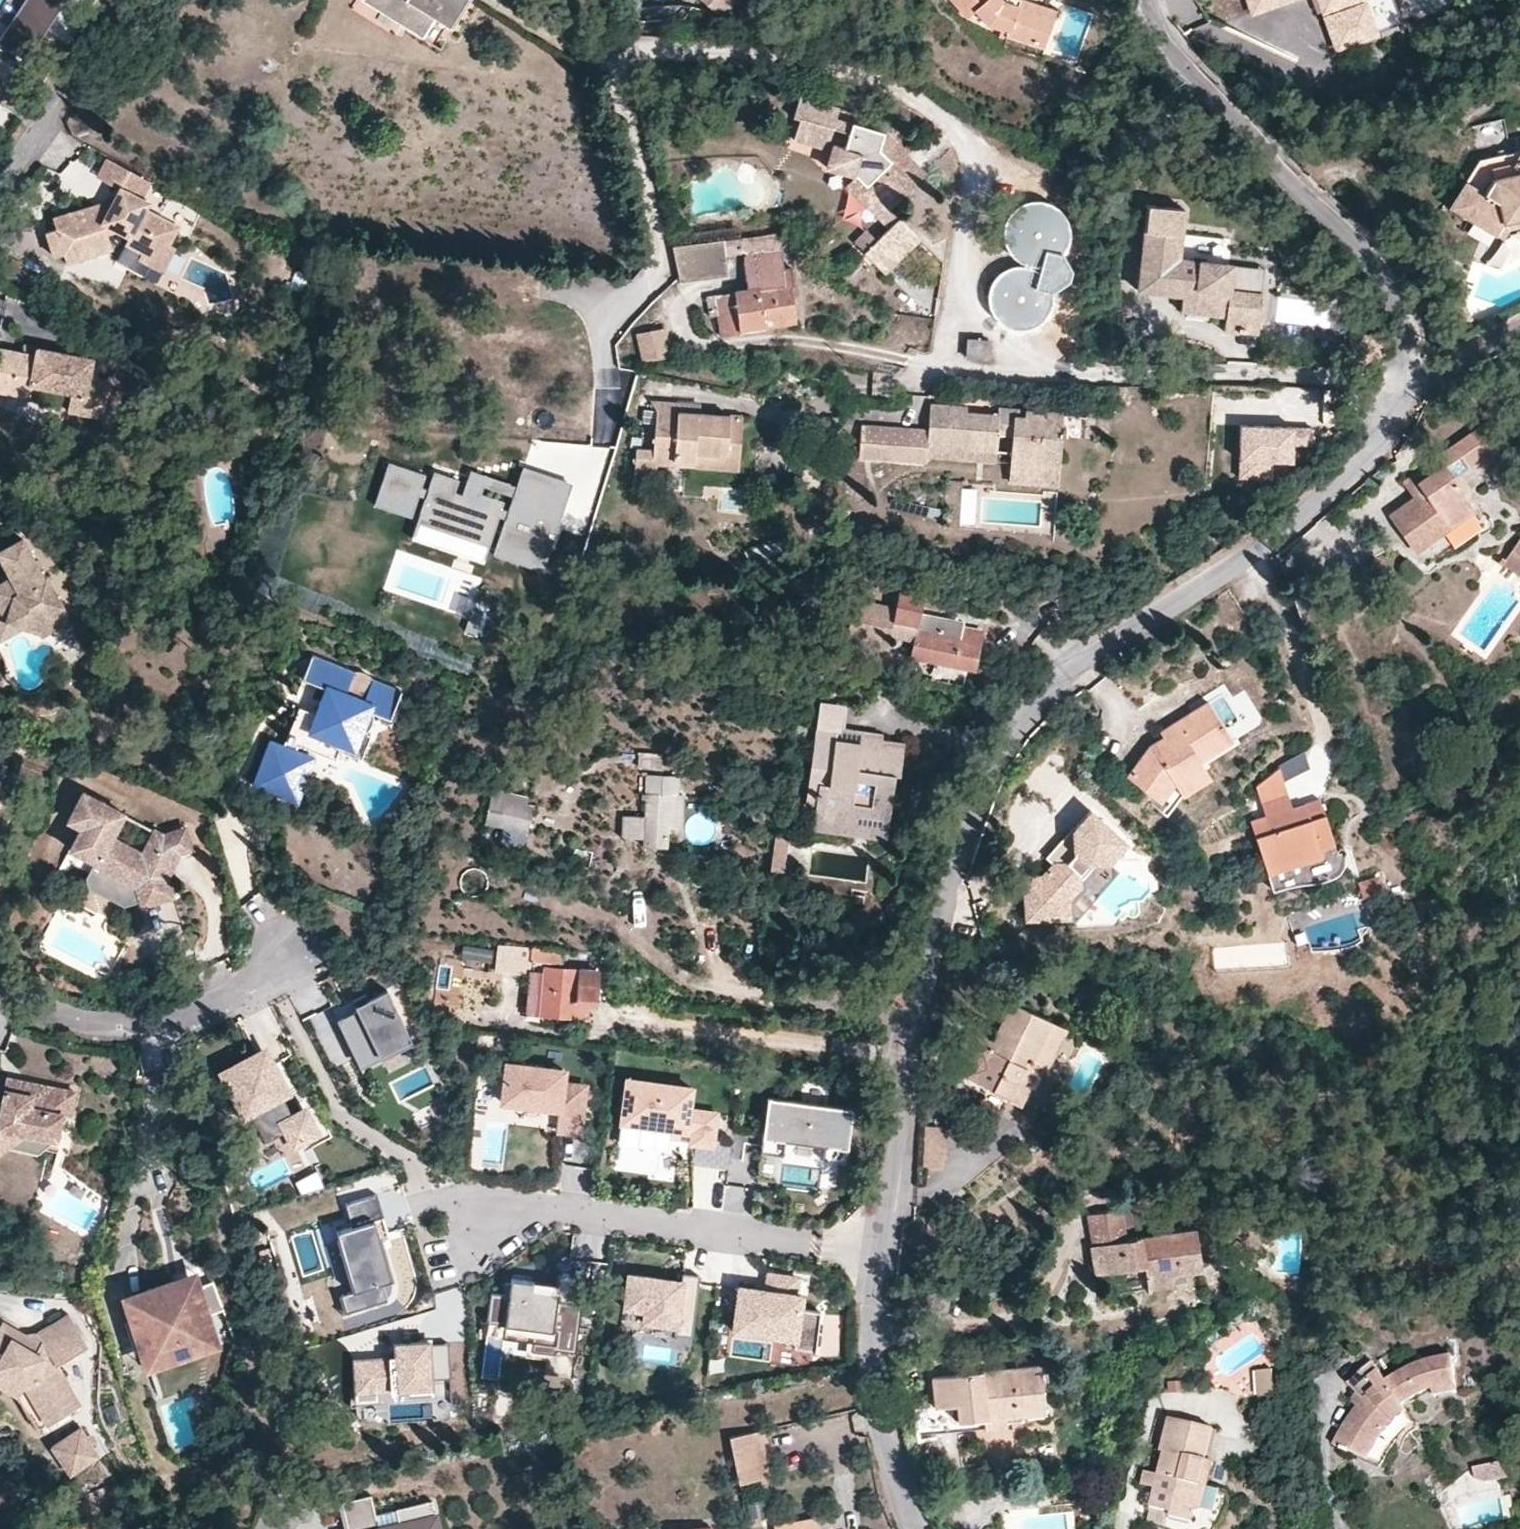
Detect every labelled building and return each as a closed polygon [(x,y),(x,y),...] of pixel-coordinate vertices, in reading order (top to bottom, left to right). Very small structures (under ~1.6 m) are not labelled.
[(0,39),(0,49),(24,65),(67,0),(26,0),(0,39)] [(371,0),(362,0),(361,1),(421,38),(424,34),(371,0)] [(424,34),(433,20),(448,28),(466,0),(435,0),(434,2),(430,0),(371,0),(424,34)] [(728,23),(750,0),(704,0),(728,23)] [(1002,0),(947,0),(965,20),(974,14),(986,28),(1008,35),(1008,38),(1044,49),(1053,20),(1027,10),(1004,2),(1002,0)] [(1004,2),(1027,10),(1053,20),(1055,11),(1023,0),(1019,0),(1019,1),(1017,0),(1002,0),(1004,2)] [(1254,16),(1295,0),(1248,0),(1254,16)] [(1318,14),(1324,12),(1338,48),(1375,34),(1363,0),(1313,0),(1318,14)] [(1291,21),(1292,62),(1324,61),(1323,20),(1291,21)] [(805,79),(791,75),(787,89),(801,92),(805,79)] [(879,149),(881,134),(836,119),(839,110),(800,98),(793,119),(799,122),(793,142),(825,150),(833,130),(848,135),(844,149),(834,146),(826,169),(855,177),(889,210),(906,192),(884,169),(891,160),(879,149)] [(1495,117),(1474,124),(1480,141),(1502,134),(1495,117)] [(882,134),(881,134),(879,149),(891,160),(884,169),(906,192),(925,173),(885,133),(882,134)] [(1459,190),(1449,208),(1494,235),(1503,221),(1519,218),(1519,152),(1511,161),(1513,170),(1494,175),(1484,190),(1479,201),(1459,190)] [(123,168),(105,158),(100,167),(103,184),(117,191),(111,201),(51,219),(54,230),(44,234),(53,259),(63,256),(109,243),(128,237),(124,247),(140,254),(158,262),(167,245),(176,227),(145,211),(147,204),(140,201),(149,182),(123,168)] [(103,184),(100,167),(94,179),(103,184)] [(889,210),(855,177),(844,190),(886,230),(897,219),(889,210)] [(1465,180),(1459,190),(1479,201),(1484,190),(1465,180)] [(1071,278),(1073,267),(1064,265),(1057,251),(1064,237),(1065,227),(1063,216),(1058,208),(1050,201),(1042,196),(1029,195),(1019,198),(1011,203),(1004,209),(1000,218),(998,226),(1000,237),(1008,251),(1015,256),(1025,261),(1034,262),(1032,269),(1023,265),(1014,264),(998,268),(984,279),(980,300),(982,310),(996,327),(1007,329),(1019,330),(1029,328),(1036,324),(1042,317),(1046,308),(1047,298),(1046,287),(1061,276),(1071,278)] [(1174,309),(1183,310),(1184,302),(1202,304),(1201,312),(1219,314),(1217,326),(1229,327),(1229,326),(1250,328),(1255,289),(1222,285),(1225,259),(1171,253),(1176,207),(1141,203),(1132,285),(1176,290),(1174,309)] [(897,219),(886,230),(875,241),(864,254),(885,275),(919,242),(897,219)] [(852,243),(864,254),(875,241),(866,231),(852,243)] [(677,277),(722,269),(716,237),(671,245),(677,277)] [(109,243),(63,256),(66,265),(110,251),(109,243)] [(764,256),(780,253),(780,252),(778,252),(777,245),(763,244),(764,256)] [(175,250),(167,245),(158,262),(140,254),(136,262),(161,274),(175,250)] [(764,256),(741,259),(746,292),(705,298),(708,319),(717,318),(721,339),(740,336),(739,331),(794,322),(790,287),(794,286),(791,269),(782,270),(780,253),(764,256)] [(862,263),(858,258),(836,279),(842,285),(862,263)] [(1258,263),(1225,259),(1222,285),(1255,289),(1258,263)] [(1273,323),(1326,324),(1326,286),(1273,286),(1273,323)] [(1184,302),(1183,310),(1201,312),(1202,304),(1184,302)] [(635,357),(663,354),(661,326),(632,328),(635,357)] [(34,347),(36,339),(21,336),(19,344),(34,347)] [(89,356),(90,350),(36,339),(34,347),(19,344),(0,341),(0,383),(26,388),(28,377),(67,385),(64,401),(98,408),(106,372),(94,370),(86,368),(89,356)] [(966,357),(987,359),(988,344),(967,342),(966,357)] [(97,358),(89,356),(86,368),(94,370),(97,358)] [(824,366),(839,368),(840,364),(840,358),(825,356),(824,366)] [(652,402),(650,411),(656,412),(698,416),(699,406),(652,402)] [(928,430),(920,430),(917,463),(924,464),(925,459),(948,461),(950,451),(995,455),(997,437),(1010,438),(1008,477),(1040,479),(1042,463),(1058,465),(1060,439),(1064,439),(1063,429),(1061,428),(1062,415),(1024,412),(1023,418),(996,415),(966,412),(966,407),(930,404),(928,430)] [(998,409),(996,415),(1023,418),(1024,412),(998,409)] [(656,412),(650,411),(642,411),(641,423),(655,426),(656,412)] [(698,416),(656,412),(655,426),(652,465),(693,469),(695,454),(726,456),(729,418),(698,416)] [(741,419),(729,418),(726,456),(695,454),(693,469),(737,473),(741,419)] [(1417,483),(1415,481),(1406,488),(1413,499),(1391,513),(1416,549),(1472,509),(1463,496),(1467,491),(1467,486),(1465,481),(1461,477),(1455,476),(1490,452),(1487,447),(1502,437),(1489,419),(1429,459),(1435,469),(1417,483)] [(1237,421),(1236,456),(1268,458),(1289,458),(1289,441),(1308,441),(1309,424),(1237,421)] [(254,442),(257,427),(245,425),(243,439),(254,442)] [(886,460),(889,427),(872,426),(869,459),(886,460)] [(920,430),(889,427),(886,460),(917,463),(920,430)] [(1505,442),(1502,437),(1487,447),(1490,452),(1505,442)] [(950,451),(948,461),(994,464),(995,455),(950,451)] [(1268,458),(1236,456),(1235,474),(1268,475),(1268,458)] [(546,567),(576,480),(520,461),(514,479),(463,462),(460,471),(436,462),(431,475),(389,460),(377,492),(424,508),(419,523),(546,567)] [(1040,479),(1008,477),(1008,484),(1056,487),(1058,465),(1042,463),(1040,479)] [(1406,488),(1415,481),(1412,476),(1403,481),(1406,488)] [(961,482),(943,481),(941,526),(958,528),(961,482)] [(58,596),(43,567),(41,568),(20,528),(0,538),(0,551),(8,566),(0,569),(0,630),(22,620),(37,620),(39,604),(58,596)] [(1512,548),(1501,564),(1519,575),(1519,573),(1519,553),(1512,548)] [(893,623),(905,626),(915,628),(914,637),(911,657),(972,670),(980,634),(962,630),(963,622),(923,613),(926,597),(899,591),(893,623)] [(66,611),(58,596),(39,604),(37,620),(40,624),(66,611)] [(1325,601),(1297,611),(1302,626),(1331,617),(1325,601)] [(915,628),(905,626),(904,635),(914,637),(915,628)] [(299,677),(303,679),(326,689),(317,713),(299,705),(282,744),(271,739),(260,763),(263,783),(276,789),(297,745),(331,758),(336,749),(358,757),(368,733),(362,731),(357,729),(365,709),(369,710),(385,717),(396,691),(370,679),(369,675),(366,672),(361,671),(357,672),(353,674),(309,654),(299,677)] [(326,689),(303,679),(292,702),(299,705),(317,713),(326,689)] [(819,703),(816,726),(843,730),(846,706),(819,703)] [(1224,730),(1206,703),(1159,731),(1161,736),(1150,743),(1127,775),(1160,801),(1173,785),(1203,766),(1200,762),(1231,740),(1224,730)] [(362,731),(369,710),(365,709),(357,729),(362,731)] [(843,730),(816,726),(808,786),(817,787),(815,807),(813,820),(841,824),(840,835),(880,841),(884,809),(888,809),(893,776),(899,776),(903,745),(881,743),(882,735),(861,732),(860,746),(842,744),(843,730)] [(861,732),(843,730),(842,744),(860,746),(861,732)] [(678,827),(680,756),(638,755),(638,770),(647,771),(647,778),(645,778),(645,794),(637,794),(638,800),(644,801),(645,819),(623,819),(621,840),(642,841),(642,849),(667,850),(667,834),(671,834),(671,827),(678,827)] [(1173,785),(1160,801),(1155,807),(1165,814),(1178,798),(1210,779),(1203,766),(1173,785)] [(1257,790),(1283,781),(1278,768),(1256,786),(1257,790)] [(1291,807),(1283,781),(1257,790),(1266,816),(1291,807)] [(817,787),(808,786),(805,805),(815,807),(817,787)] [(534,798),(493,789),(485,821),(527,830),(534,798)] [(77,828),(65,851),(93,864),(92,866),(131,886),(135,901),(137,906),(170,897),(162,865),(160,864),(164,856),(167,858),(174,855),(169,837),(165,833),(153,828),(139,850),(110,836),(122,812),(80,791),(64,820),(77,828)] [(1338,848),(1320,797),(1291,807),(1266,816),(1251,821),(1275,892),(1344,868),(1341,858),(1342,858),(1344,857),(1344,855),(1344,853),(1344,852),(1343,850),(1341,848),(1339,848),(1338,848)] [(884,841),(888,809),(884,809),(880,841),(884,841)] [(1022,875),(1024,918),(1067,916),(1066,897),(1077,884),(1076,871),(1086,861),(1097,860),(1105,859),(1122,839),(1093,813),(1073,836),(1074,849),(1065,859),(1052,860),(1040,873),(1022,875)] [(841,824),(813,820),(812,832),(840,835),(841,824)] [(185,828),(165,833),(169,837),(174,855),(192,849),(185,828)] [(774,851),(771,872),(783,873),(788,839),(775,837),(774,851)] [(93,864),(65,851),(61,859),(84,871),(82,877),(86,887),(119,905),(135,901),(131,886),(92,866),(93,864)] [(1097,873),(1098,867),(1097,860),(1086,861),(1076,871),(1077,884),(1082,884),(1087,883),(1093,878),(1097,873)] [(1383,877),(1359,884),(1363,898),(1387,891),(1383,877)] [(546,887),(516,880),(510,907),(539,913),(546,887)] [(553,951),(504,946),(501,971),(528,974),(530,959),(552,961),(553,951)] [(598,970),(545,964),(541,1013),(588,1017),(590,1002),(595,1002),(598,970)] [(356,1054),(409,1030),(390,988),(337,1013),(356,1054)] [(993,1033),(987,1032),(981,1044),(972,1040),(964,1035),(949,1066),(1021,1101),(1035,1070),(1029,1066),(1033,1058),(1046,1064),(1065,1025),(1009,1000),(993,1033)] [(981,1044),(987,1032),(978,1027),(972,1040),(981,1044)] [(409,1030),(356,1054),(360,1061),(412,1036),(409,1030)] [(294,1147),(315,1135),(300,1107),(288,1114),(280,1100),(288,1096),(262,1047),(219,1069),(244,1116),(249,1114),(265,1144),(286,1133),(294,1147)] [(508,1054),(503,1093),(560,1100),(557,1120),(581,1123),(587,1078),(564,1075),(566,1061),(508,1054)] [(688,1133),(710,1136),(714,1107),(692,1104),(695,1079),(624,1069),(618,1112),(670,1119),(689,1122),(688,1133)] [(5,1075),(2,1087),(22,1089),(24,1078),(5,1075)] [(2,1087),(0,1096),(0,1147),(3,1145),(32,1153),(44,1146),(61,1150),(63,1144),(68,1144),(74,1114),(68,1113),(73,1089),(24,1078),(22,1089),(2,1087)] [(760,1151),(781,1154),(784,1139),(824,1144),(822,1159),(845,1162),(851,1107),(766,1097),(760,1151)] [(948,1127),(925,1125),(923,1167),(942,1169),(947,1153),(948,1127)] [(294,1175),(303,1194),(325,1182),(316,1164),(294,1175)] [(378,1186),(341,1196),(348,1218),(334,1222),(341,1244),(334,1246),(345,1283),(338,1285),(344,1305),(383,1294),(379,1278),(393,1274),(387,1255),(376,1258),(372,1247),(387,1243),(379,1215),(386,1213),(378,1186)] [(1120,1210),(1087,1216),(1093,1244),(1089,1246),(1093,1272),(1143,1264),(1147,1287),(1170,1284),(1169,1274),(1200,1268),(1194,1228),(1126,1239),(1120,1210)] [(201,1281),(196,1266),(119,1292),(120,1296),(146,1288),(146,1285),(171,1277),(171,1279),(179,1277),(180,1277),(181,1277),(184,1277),(185,1277),(188,1278),(189,1278),(191,1280),(192,1281),(193,1284),(201,1281)] [(691,1335),(699,1275),(682,1273),(681,1280),(660,1278),(627,1273),(623,1307),(643,1310),(642,1321),(675,1325),(675,1333),(691,1335)] [(794,1346),(814,1348),(819,1310),(800,1307),(802,1294),(795,1293),(797,1277),(767,1273),(765,1289),(739,1285),(733,1329),(750,1331),(751,1321),(796,1327),(794,1346)] [(559,1285),(534,1281),(533,1288),(558,1291),(557,1300),(581,1303),(585,1278),(560,1275),(559,1285)] [(215,1277),(201,1281),(193,1284),(192,1281),(191,1280),(189,1278),(188,1278),(185,1277),(184,1277),(181,1277),(180,1277),(179,1277),(171,1279),(171,1277),(146,1285),(146,1288),(120,1296),(137,1345),(154,1339),(156,1346),(191,1335),(188,1327),(214,1319),(210,1308),(224,1304),(215,1277)] [(574,1356),(581,1303),(557,1300),(558,1291),(533,1288),(534,1281),(511,1279),(510,1284),(505,1283),(504,1294),(491,1292),(487,1322),(488,1322),(533,1328),(531,1341),(530,1350),(550,1353),(574,1356)] [(70,1311),(39,1328),(25,1330),(2,1319),(0,1321),(0,1368),(25,1382),(46,1420),(81,1401),(59,1362),(89,1344),(70,1311)] [(145,1368),(222,1342),(214,1319),(188,1327),(191,1335),(156,1346),(154,1339),(137,1345),(145,1368)] [(531,1341),(533,1328),(488,1322),(487,1336),(531,1341)] [(427,1331),(396,1332),(396,1345),(348,1346),(348,1398),(380,1397),(380,1382),(430,1382),(430,1370),(446,1370),(445,1340),(427,1340),(427,1331)] [(572,1372),(574,1356),(550,1353),(548,1369),(572,1372)] [(1456,1391),(1453,1356),(1428,1359),(1419,1362),(1385,1380),(1373,1361),(1348,1382),(1356,1392),(1349,1400),(1355,1406),(1333,1444),(1372,1455),(1390,1425),(1406,1413),(1404,1407),(1422,1395),(1431,1391),(1435,1399),(1456,1391)] [(982,1372),(931,1377),(935,1408),(955,1406),(958,1420),(983,1417),(985,1429),(1007,1428),(1006,1419),(1044,1413),(1038,1365),(982,1370),(982,1372)] [(1270,1370),(1256,1371),(1257,1402),(1272,1401),(1270,1370)] [(1213,1429),(1167,1419),(1158,1450),(1162,1452),(1158,1473),(1144,1471),(1141,1484),(1153,1487),(1149,1506),(1170,1511),(1169,1515),(1192,1520),(1195,1508),(1202,1509),(1213,1462),(1206,1460),(1213,1429)] [(98,1448),(81,1420),(51,1438),(68,1466),(98,1448)] [(768,1475),(758,1429),(728,1435),(738,1482),(768,1475)] [(1508,1478),(1499,1466),(1473,1473),(1476,1485),(1484,1484),(1487,1484),(1490,1484),(1508,1478)] [(435,1502),(398,1510),(401,1522),(378,1527),(375,1515),(372,1498),(342,1504),(348,1528),(441,1528),(435,1502)] [(401,1522),(398,1510),(375,1515),(378,1527),(401,1522)] [(772,1524),(773,1528),(813,1528),(809,1517),(772,1524)]
